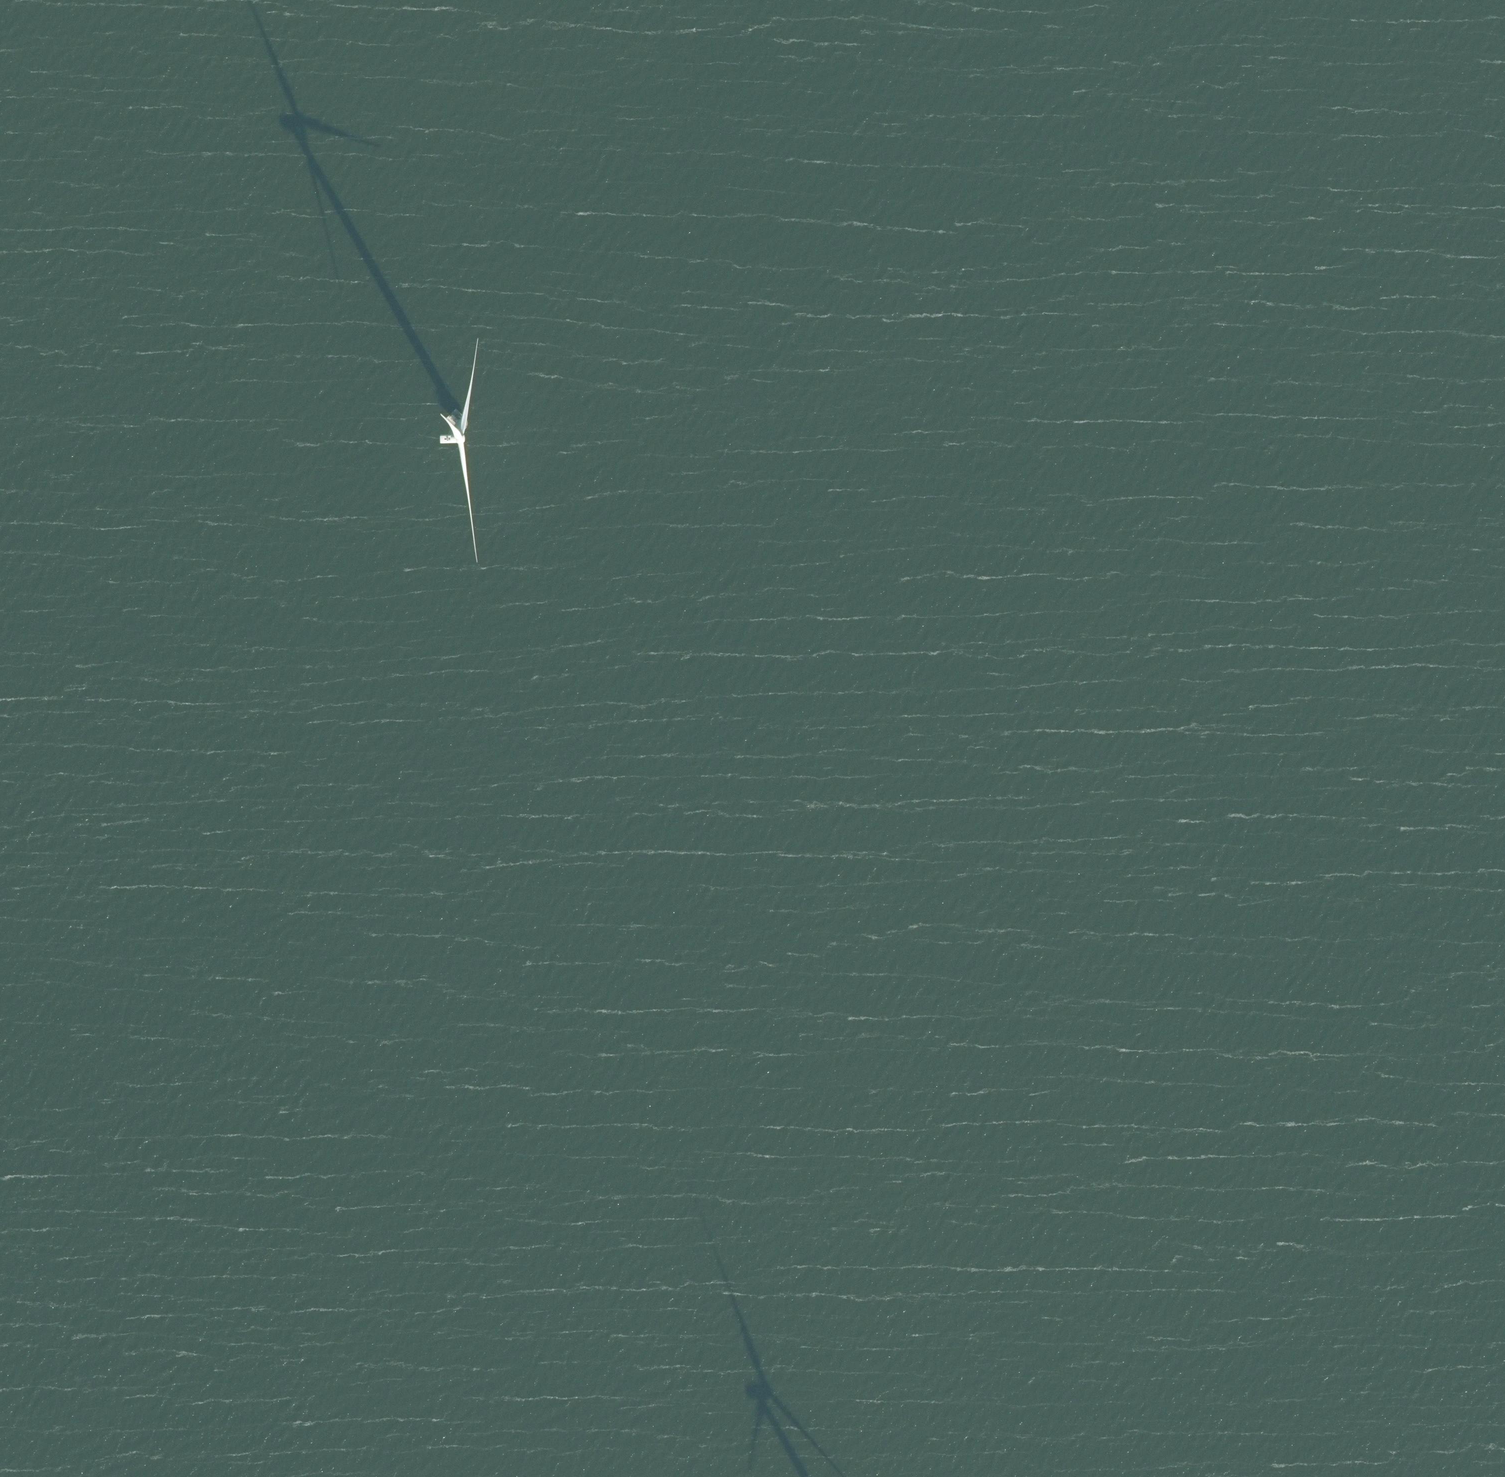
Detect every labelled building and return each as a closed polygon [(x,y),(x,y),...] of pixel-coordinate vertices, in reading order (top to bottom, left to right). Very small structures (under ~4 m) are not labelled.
[(457,421),(457,422),(457,424),(457,425),(458,426),(459,427),(460,427),(462,427),(463,427),(464,426),(465,425),(465,424),(465,422),(465,421),(464,420),(463,419),(461,419),(460,419),(459,419),(458,420),(457,421)]
